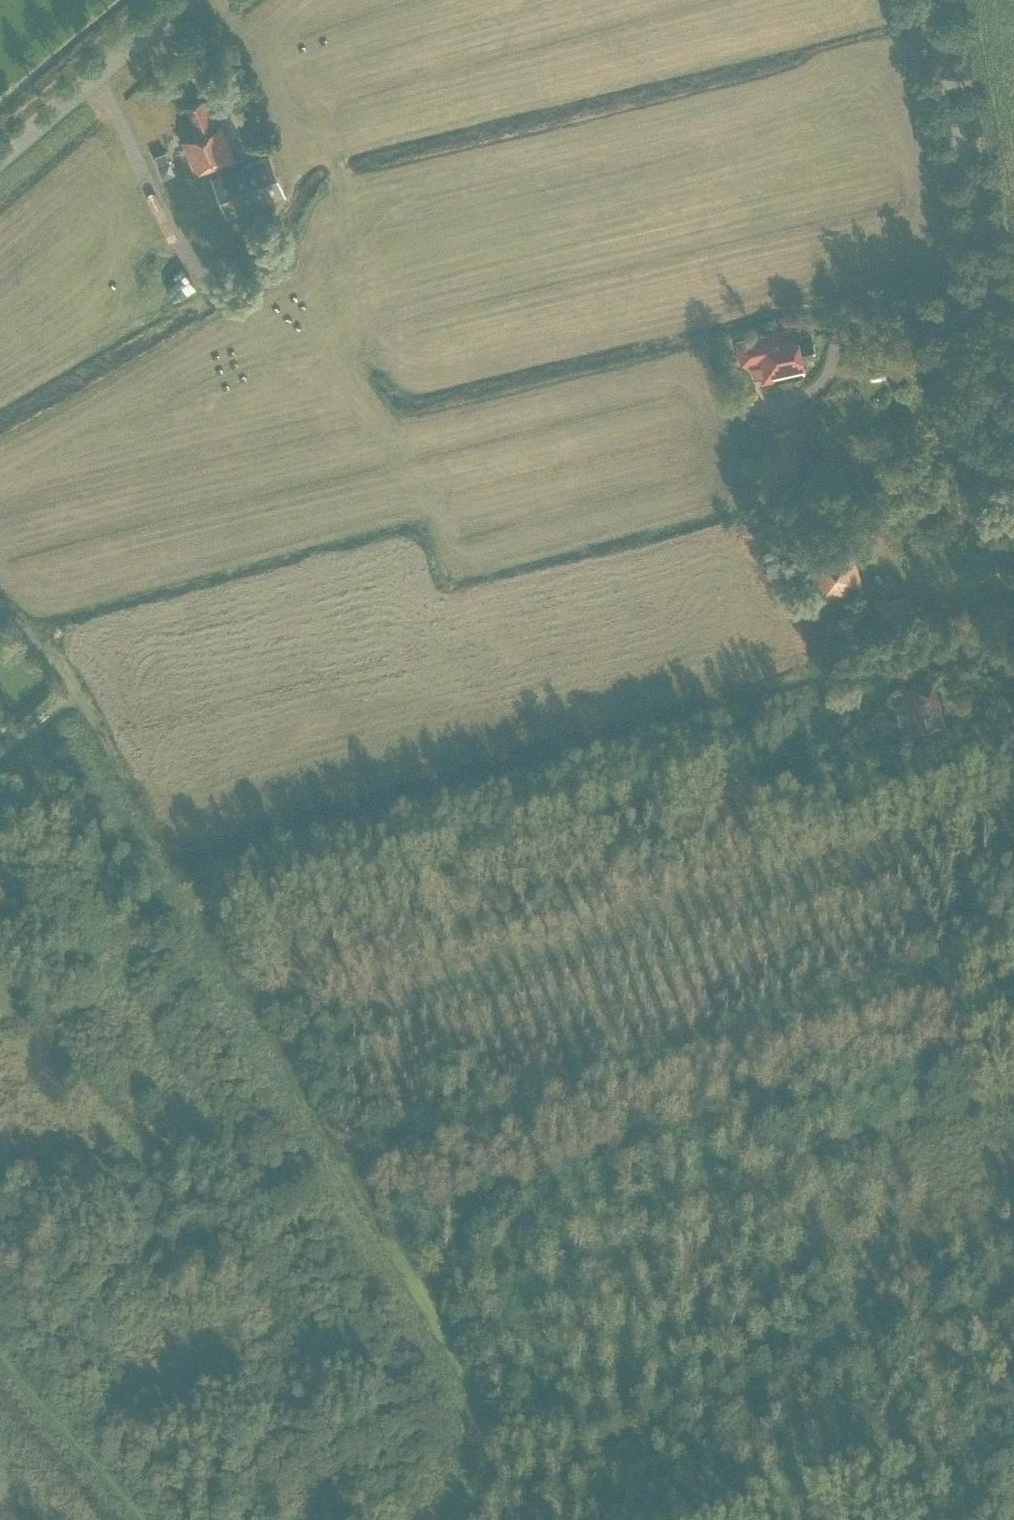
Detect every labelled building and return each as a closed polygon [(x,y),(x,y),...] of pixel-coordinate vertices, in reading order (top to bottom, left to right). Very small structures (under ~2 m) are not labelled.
[(195,171),(234,155),(221,125),(218,126),(209,103),(205,104),(202,97),(186,104),(194,124),(190,125),(194,136),(183,140),(195,171)] [(268,155),(212,178),(227,215),(283,192),(268,155)] [(170,162),(159,167),(163,177),(174,172),(170,162)] [(755,378),(761,376),(762,381),(773,379),(772,374),(803,367),(801,357),(815,354),(811,333),(796,337),(794,327),(735,340),(741,364),(757,361),(758,364),(751,365),(755,378)] [(819,600),(863,587),(849,540),(805,553),(819,600)] [(944,723),(937,698),(932,680),(906,687),(918,729),(944,723)]
